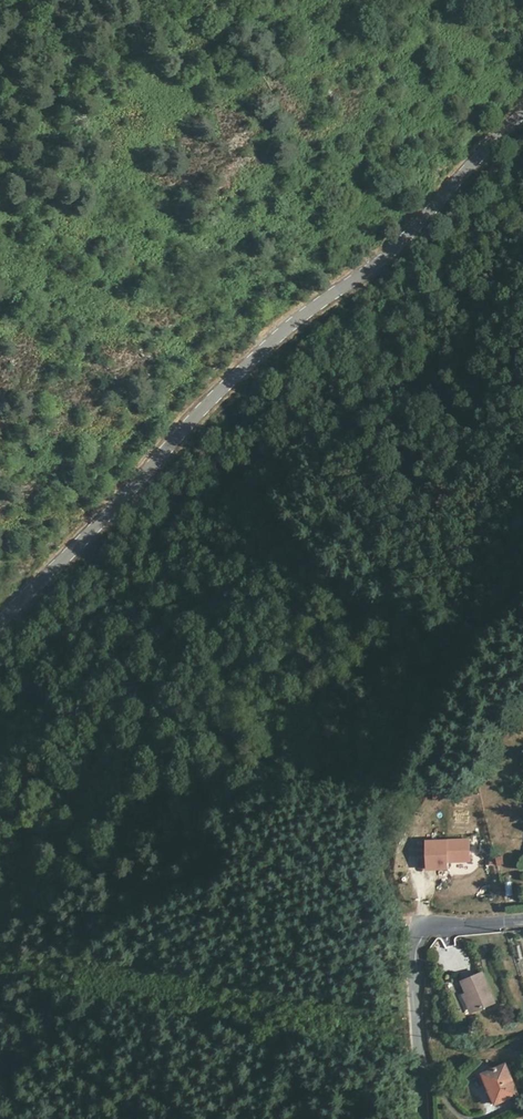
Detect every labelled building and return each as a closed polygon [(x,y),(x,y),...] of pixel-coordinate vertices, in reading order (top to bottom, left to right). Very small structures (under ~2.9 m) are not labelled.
[(427,840),(428,872),(450,871),(450,864),(472,863),(471,838),(427,840)] [(489,970),(467,978),(475,1007),(497,1000),(489,970)] [(516,1093),(504,1063),(483,1072),(493,1102),(516,1093)]
